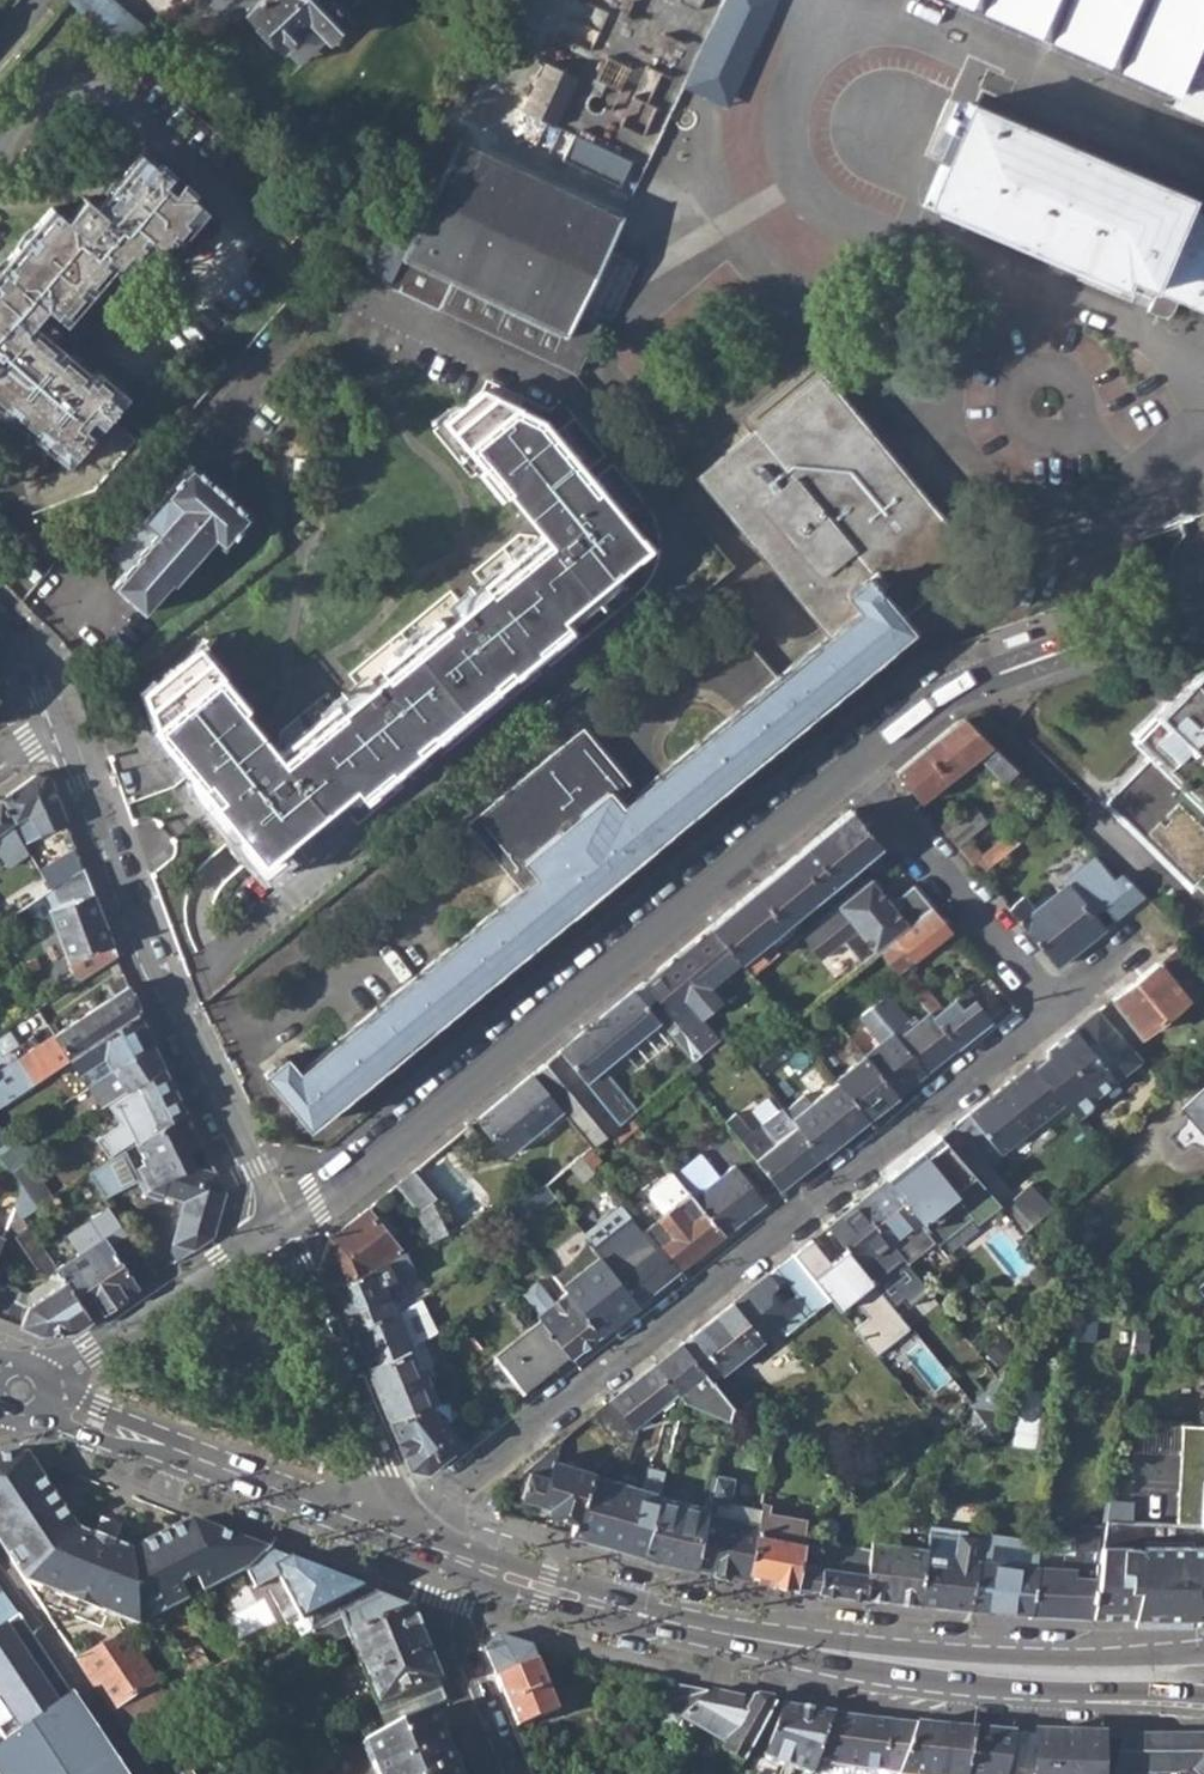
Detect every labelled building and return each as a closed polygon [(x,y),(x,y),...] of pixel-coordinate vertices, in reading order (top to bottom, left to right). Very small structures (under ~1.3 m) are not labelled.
[(95,26),(114,3),(110,0),(65,0),(95,26)] [(298,66),(324,42),(326,44),(349,24),(342,16),(356,2),(354,0),(265,0),(248,16),(282,54),(284,52),(298,66)] [(699,10),(704,0),(678,0),(699,10)] [(1203,121),(1203,0),(951,0),(1169,93),(1165,105),(1203,121)] [(524,109),(556,125),(579,78),(547,62),(524,109)] [(1203,311),(1203,213),(1185,205),(1187,197),(969,106),(928,205),(1121,286),(1125,288),(1128,281),(1156,292),(1147,314),(1153,316),(1160,319),(1164,318),(1171,316),(1178,301),(1203,311)] [(563,158),(621,186),(632,162),(575,134),(563,158)] [(578,318),(621,223),(458,143),(445,170),(405,255),(390,286),(576,376),(597,328),(578,318)] [(0,265),(0,408),(63,463),(90,433),(80,425),(89,416),(98,423),(124,394),(95,368),(91,373),(33,321),(45,306),(63,321),(115,263),(126,273),(152,244),(166,256),(205,211),(190,197),(195,191),(182,180),(172,191),(164,183),(173,172),(161,161),(156,166),(141,153),(96,204),(87,195),(68,217),(53,205),(0,265)] [(365,263),(390,286),(405,255),(445,170),(416,156),(365,263)] [(164,183),(172,191),(182,180),(173,172),(164,183)] [(265,1072),(308,1123),(906,629),(897,616),(969,556),(822,379),(699,481),(827,637),(634,795),(583,735),(475,823),(525,886),(301,1070),(287,1055),(265,1072)] [(439,617),(377,668),(383,675),(340,709),(335,702),(275,751),(240,708),(244,705),(198,647),(143,691),(160,737),(186,770),(189,770),(203,782),(216,798),(221,816),(261,860),(351,787),(362,799),(393,774),(390,770),(416,748),(413,744),(429,731),(436,739),(497,688),(491,681),(507,667),(511,672),(537,651),(540,654),(570,628),(561,617),(647,546),(541,417),(484,388),(444,420),(483,467),(479,471),(501,498),(507,492),(537,536),(480,584),(485,591),(445,625),(439,617)] [(98,423),(89,416),(80,425),(90,433),(98,423)] [(175,581),(213,538),(222,546),(251,515),(190,461),(109,552),(126,568),(112,584),(143,611),(171,577),(175,581)] [(1032,639),(1028,630),(1006,638),(1007,642),(1009,647),(1032,639)] [(1194,637),(1191,645),(1203,650),(1203,641),(1194,637)] [(1203,886),(1203,700),(1189,686),(1137,738),(1155,756),(1113,800),(1203,886)] [(958,848),(981,875),(1055,809),(964,718),(957,723),(896,771),(921,802),(978,755),(1020,792),(1013,799),(1027,816),(983,854),(969,839),(958,848)] [(66,818),(50,776),(36,772),(1,797),(14,821),(26,843),(66,818)] [(14,821),(1,797),(0,798),(0,831),(14,821)] [(939,825),(957,846),(984,821),(972,808),(952,825),(946,818),(939,825)] [(793,926),(861,868),(868,877),(879,878),(878,876),(886,871),(888,861),(880,852),(883,850),(853,813),(716,925),(712,928),(743,966),(756,983),(781,963),(778,959),(769,948),(793,926)] [(44,877),(51,889),(84,867),(80,856),(54,874),(50,868),(42,873),(44,877)] [(1009,909),(1056,965),(1103,928),(1094,917),(1104,910),(1112,921),(1144,897),(1122,876),(1115,881),(1095,857),(1064,882),(1066,886),(1034,910),(1023,898),(1009,909)] [(51,986),(56,995),(116,954),(84,867),(51,889),(74,970),(51,986)] [(0,907),(0,913),(5,920),(51,889),(44,877),(0,907)] [(879,951),(932,909),(914,887),(896,903),(901,908),(894,913),(890,907),(870,885),(801,940),(819,964),(840,946),(846,946),(861,966),(879,951)] [(890,907),(894,913),(901,908),(896,903),(890,907)] [(932,909),(879,951),(929,1012),(956,1045),(988,1019),(965,988),(942,1006),(907,964),(943,935),(939,930),(945,925),(932,909)] [(797,933),(793,926),(769,948),(778,959),(795,945),(797,933)] [(644,984),(706,1058),(721,1045),(704,1023),(722,1007),(710,992),(743,966),(712,928),(644,984)] [(1113,1000),(1141,1034),(1203,983),(1177,949),(1113,1000)] [(660,1023),(696,1065),(706,1058),(644,984),(635,991),(660,1023)] [(127,985),(55,1035),(71,1058),(137,1012),(127,985)] [(560,1052),(622,1128),(631,1120),(639,1113),(604,1069),(660,1023),(635,991),(560,1052)] [(870,1007),(924,1070),(956,1045),(929,1012),(908,1028),(903,1022),(906,1020),(885,996),(870,1007)] [(863,1056),(895,1094),(924,1070),(870,1007),(860,1016),(879,1043),(863,1056)] [(1034,1070),(1065,1104),(1078,1118),(1099,1101),(1095,1096),(1143,1059),(1100,1010),(1048,1051),(1047,1059),(1034,1070)] [(71,1058),(46,1076),(54,1088),(80,1072),(89,1085),(152,1041),(137,1012),(71,1058)] [(46,1076),(71,1058),(55,1035),(0,1072),(0,1107),(46,1076)] [(152,1041),(89,1085),(95,1093),(104,1088),(111,1100),(114,1098),(126,1089),(133,1084),(163,1064),(152,1041)] [(477,1121),(506,1159),(560,1116),(590,1154),(592,1153),(611,1137),(622,1128),(560,1052),(477,1121)] [(837,1081),(866,1117),(895,1094),(863,1056),(835,1078),(837,1081)] [(184,1106),(163,1064),(133,1084),(126,1089),(114,1098),(111,1100),(105,1105),(117,1122),(93,1138),(107,1159),(136,1139),(149,1130),(184,1106)] [(703,1073),(696,1065),(685,1075),(692,1082),(703,1073)] [(990,1163),(1065,1104),(1034,1070),(1030,1065),(957,1124),(990,1163)] [(798,1125),(821,1153),(866,1117),(837,1081),(810,1102),(804,1095),(785,1109),(787,1112),(798,1125)] [(1203,1129),(1203,1086),(1183,1106),(1203,1129)] [(206,1154),(184,1106),(149,1130),(136,1139),(107,1159),(86,1173),(102,1197),(138,1181),(143,1193),(160,1197),(162,1191),(183,1197),(171,1242),(196,1252),(215,1239),(227,1193),(214,1167),(197,1174),(192,1160),(206,1154)] [(725,1123),(778,1187),(821,1153),(798,1125),(787,1112),(785,1109),(783,1107),(752,1134),(735,1114),(725,1123)] [(622,1128),(611,1137),(618,1146),(639,1130),(631,1120),(622,1128)] [(32,1156),(27,1148),(17,1134),(7,1141),(0,1146),(0,1159),(9,1172),(24,1162),(32,1156)] [(942,1135),(886,1181),(936,1241),(939,1245),(973,1218),(979,1225),(1001,1207),(942,1135)] [(583,1160),(594,1174),(603,1167),(592,1153),(590,1154),(583,1160)] [(689,1193),(721,1233),(762,1199),(735,1166),(719,1177),(701,1154),(675,1175),(689,1193)] [(546,1191),(560,1208),(597,1177),(594,1174),(583,1160),(546,1191)] [(21,1189),(34,1208),(49,1198),(24,1162),(9,1172),(21,1189)] [(416,1214),(430,1245),(446,1237),(431,1202),(435,1198),(414,1171),(398,1185),(418,1212),(416,1214)] [(647,1198),(660,1215),(689,1193),(675,1175),(672,1171),(648,1190),(647,1198)] [(891,1246),(905,1265),(936,1241),(886,1181),(857,1203),(891,1246)] [(1032,1184),(1005,1208),(1028,1234),(1053,1208),(1032,1184)] [(14,1207),(22,1216),(34,1208),(21,1189),(14,1207)] [(653,1244),(674,1269),(721,1233),(689,1193),(660,1215),(641,1230),(653,1244)] [(496,1209),(506,1221),(523,1212),(517,1199),(496,1209)] [(862,1268),(875,1285),(886,1276),(874,1258),(891,1246),(857,1203),(828,1225),(847,1249),(862,1268)] [(78,1252),(102,1235),(118,1223),(106,1206),(66,1235),(78,1252)] [(324,1260),(333,1281),(404,1253),(369,1208),(331,1234),(324,1260)] [(39,1329),(72,1329),(90,1317),(56,1267),(27,1225),(13,1234),(42,1275),(46,1273),(50,1279),(27,1295),(20,1293),(22,1289),(0,1280),(0,1314),(39,1329)] [(56,1267),(90,1317),(136,1285),(102,1235),(78,1252),(56,1267)] [(831,1262),(812,1239),(802,1246),(795,1252),(832,1299),(839,1308),(853,1297),(869,1317),(854,1328),(875,1356),(910,1328),(875,1285),(862,1268),(847,1249),(831,1262)] [(615,1274),(636,1300),(674,1269),(653,1244),(615,1274)] [(781,1328),(788,1336),(832,1299),(795,1252),(777,1267),(748,1289),(771,1316),(781,1328)] [(333,1281),(352,1326),(411,1301),(423,1293),(404,1253),(333,1281)] [(564,1291),(597,1331),(636,1300),(615,1274),(608,1280),(613,1286),(601,1296),(583,1275),(564,1291)] [(537,1317),(568,1355),(597,1331),(564,1291),(551,1301),(534,1279),(517,1292),(537,1317)] [(718,1379),(781,1328),(771,1316),(748,1289),(686,1339),(714,1374),(718,1379)] [(352,1326),(368,1365),(404,1351),(427,1337),(411,1301),(352,1326)] [(490,1356),(521,1392),(568,1355),(537,1317),(490,1356)] [(1148,1328),(1136,1326),(1131,1357),(1143,1357),(1148,1328)] [(684,1399),(708,1380),(680,1345),(655,1363),(679,1391),(684,1399)] [(368,1365),(389,1416),(428,1402),(435,1400),(416,1371),(412,1372),(404,1351),(368,1365)] [(612,1398),(636,1427),(679,1391),(655,1363),(612,1398)] [(973,1409),(969,1435),(995,1438),(1005,1368),(994,1378),(982,1391),(968,1406),(973,1409)] [(975,1380),(982,1391),(994,1378),(986,1368),(975,1380)] [(447,1378),(454,1387),(463,1379),(456,1370),(447,1378)] [(592,1413),(630,1456),(633,1442),(637,1428),(636,1427),(612,1398),(592,1413)] [(409,1464),(427,1467),(460,1441),(428,1402),(389,1416),(409,1464)] [(670,1453),(679,1416),(664,1420),(654,1449),(670,1453)] [(654,1449),(664,1420),(637,1428),(633,1442),(654,1449)] [(74,1529),(24,1453),(0,1454),(0,1544),(26,1584),(136,1629),(161,1616),(175,1609),(246,1572),(249,1570),(267,1551),(188,1519),(130,1550),(112,1544),(119,1526),(100,1519),(93,1536),(74,1529)] [(548,1510),(577,1519),(590,1473),(591,1469),(540,1454),(524,1467),(527,1469),(521,1496),(548,1504),(548,1510)] [(642,1486),(590,1473),(577,1519),(572,1533),(627,1549),(642,1486)] [(694,1565),(747,1576),(748,1568),(758,1520),(760,1507),(731,1500),(735,1479),(717,1474),(708,1506),(694,1565)] [(660,1491),(642,1486),(627,1549),(644,1554),(659,1494),(660,1491)] [(708,1506),(659,1494),(644,1554),(694,1565),(708,1506)] [(1107,1518),(1142,1520),(1143,1498),(1110,1497),(1107,1518)] [(1203,1602),(1203,1523),(1142,1520),(1107,1518),(1099,1569),(1097,1580),(1092,1616),(1184,1615),(1190,1615),(1189,1609),(1203,1602)] [(758,1520),(748,1568),(768,1573),(767,1580),(794,1584),(798,1548),(799,1540),(773,1535),(774,1524),(758,1520)] [(917,1602),(971,1608),(982,1531),(928,1525),(925,1550),(917,1602)] [(971,1608),(1030,1612),(1038,1566),(1042,1539),(982,1531),(971,1608)] [(815,1551),(798,1548),(794,1584),(864,1595),(868,1559),(837,1554),(838,1543),(817,1540),(815,1551)] [(864,1595),(917,1602),(925,1550),(870,1542),(868,1559),(864,1595)] [(252,1587),(276,1575),(272,1567),(289,1559),(267,1551),(249,1570),(246,1572),(252,1587)] [(276,1575),(300,1620),(302,1622),(307,1632),(379,1595),(289,1559),(272,1567),(276,1575)] [(1030,1612),(1092,1616),(1097,1580),(1099,1569),(1094,1569),(1093,1576),(1077,1576),(1077,1568),(1038,1566),(1030,1612)] [(344,1637),(386,1730),(430,1708),(447,1700),(408,1607),(379,1595),(307,1632),(315,1648),(344,1637)] [(1189,1609),(1190,1615),(1203,1615),(1203,1602),(1189,1609)] [(161,1616),(200,1689),(213,1682),(175,1609),(161,1616)] [(0,1724),(0,1738),(3,1742),(74,1694),(16,1615),(0,1626),(0,1710),(7,1720),(0,1724)] [(296,1639),(307,1632),(302,1622),(300,1620),(289,1624),(296,1639)] [(76,1660),(121,1729),(158,1710),(143,1687),(154,1680),(125,1635),(76,1660)] [(483,1649),(515,1727),(556,1711),(529,1648),(497,1636),(483,1649)] [(657,1708),(664,1731),(675,1721),(707,1694),(670,1685),(648,1680),(644,1694),(665,1700),(657,1708)] [(74,1694),(3,1742),(0,1744),(0,1773),(126,1773),(74,1694)] [(707,1694),(675,1721),(698,1733),(720,1744),(718,1747),(725,1753),(741,1761),(771,1706),(707,1694)] [(808,1773),(809,1773),(830,1713),(780,1707),(762,1756),(808,1773)] [(430,1708),(386,1730),(300,1773),(458,1773),(430,1708)] [(881,1773),(898,1773),(915,1723),(830,1713),(809,1773),(871,1773),(872,1772),(881,1773)] [(662,1732),(686,1744),(694,1742),(698,1733),(675,1721),(664,1731),(662,1732)] [(973,1729),(944,1727),(915,1723),(898,1773),(962,1773),(973,1729)] [(1022,1733),(973,1729),(962,1773),(1013,1773),(1022,1733)] [(1121,1735),(1022,1733),(1013,1773),(1113,1773),(1121,1735)] [(1121,1735),(1113,1773),(1203,1773),(1203,1736),(1121,1735)]
